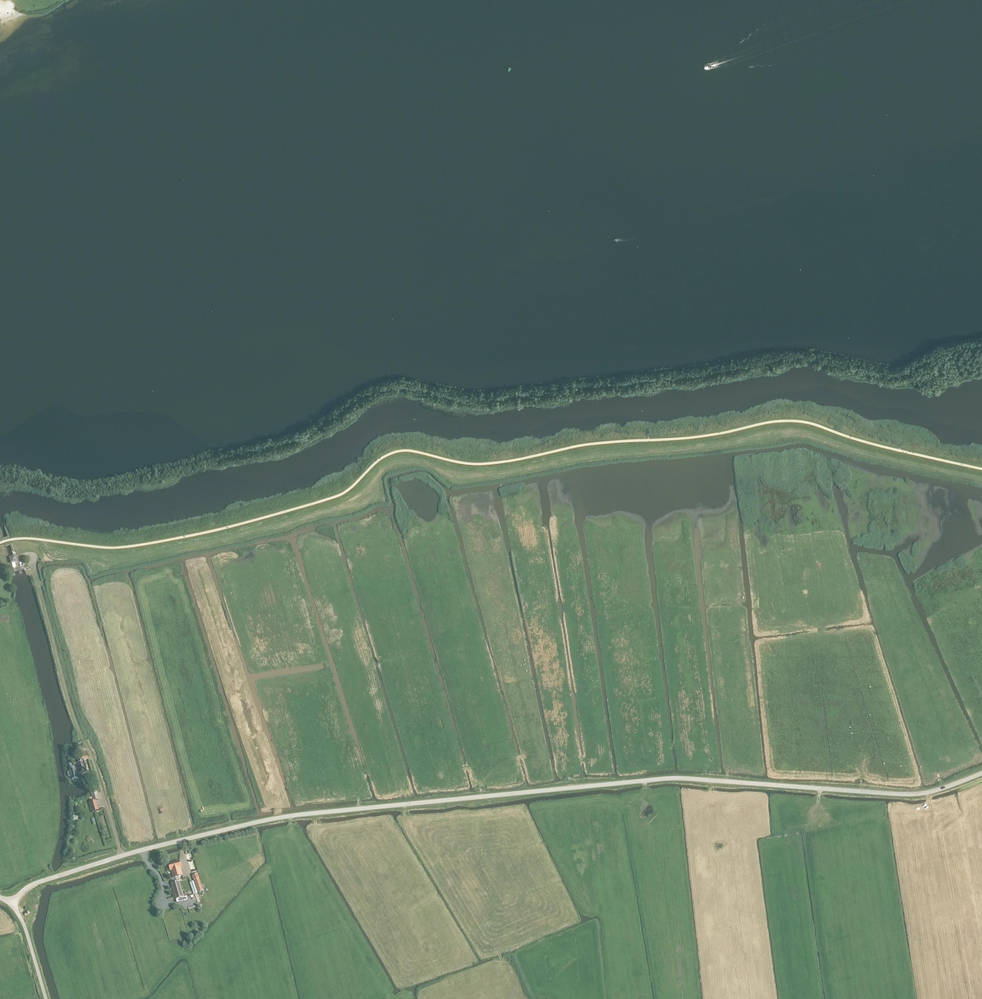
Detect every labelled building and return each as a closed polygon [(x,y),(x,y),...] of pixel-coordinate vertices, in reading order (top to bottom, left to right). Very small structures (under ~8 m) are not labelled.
[(81,755),(80,755),(81,761),(88,759),(87,753),(86,754),(85,750),(80,751),(81,755)] [(89,770),(86,761),(78,763),(81,772),(89,770)] [(77,771),(76,772),(75,768),(73,769),(72,764),(67,765),(69,772),(71,771),(73,780),(78,779),(77,775),(78,775),(77,771)] [(96,790),(91,791),(92,797),(93,801),(99,799),(96,790)] [(96,801),(89,803),(92,813),(98,811),(96,801)] [(180,862),(169,865),(170,871),(171,870),(180,868),(181,867),(180,862)] [(180,868),(171,870),(174,878),(182,875),(180,868)] [(200,880),(195,882),(198,892),(203,890),(200,880)] [(179,881),(172,883),(176,899),(183,897),(179,881)]
